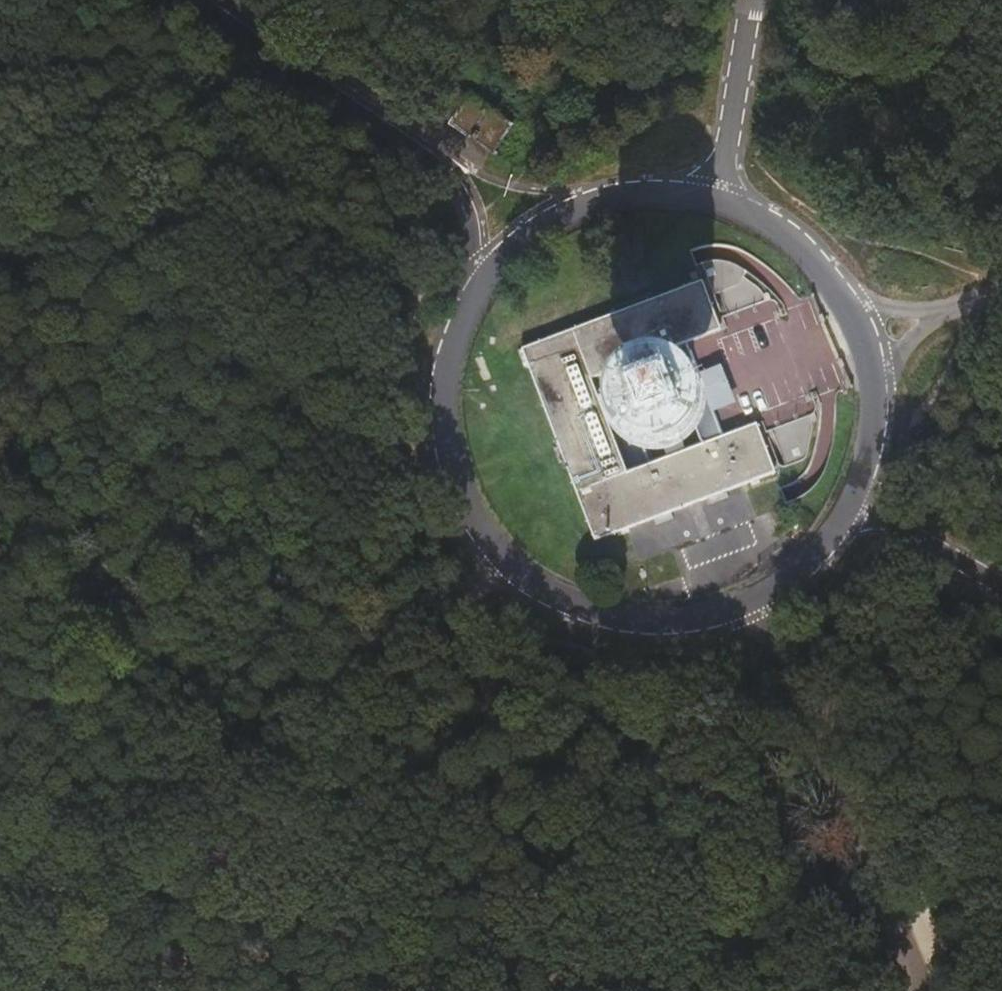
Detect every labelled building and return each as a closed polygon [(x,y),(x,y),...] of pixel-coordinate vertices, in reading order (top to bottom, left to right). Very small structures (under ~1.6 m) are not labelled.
[(495,110),(470,93),(450,122),(493,152),(513,123),(495,110)] [(583,379),(713,333),(694,283),(518,347),(586,542),(765,477),(747,427),(617,475),(583,379)] [(672,361),(666,360),(660,359),(654,359),(649,360),(643,362),(638,364),(632,368),(629,370),(626,374),(622,378),(619,383),(616,389),(614,395),(614,399),(613,403),(614,408),(614,413),(616,420),(618,423),(620,428),(623,432),(627,436),(630,439),(635,442),(640,445),(645,447),(650,449),(655,449),(659,449),(665,449),(668,448),(674,447),(678,445),(682,443),(687,440),(691,436),(696,430),(701,422),(703,416),(704,406),(704,400),(703,394),(701,388),(698,381),(694,376),(690,371),(686,368),(681,365),(677,363),(672,361)]
